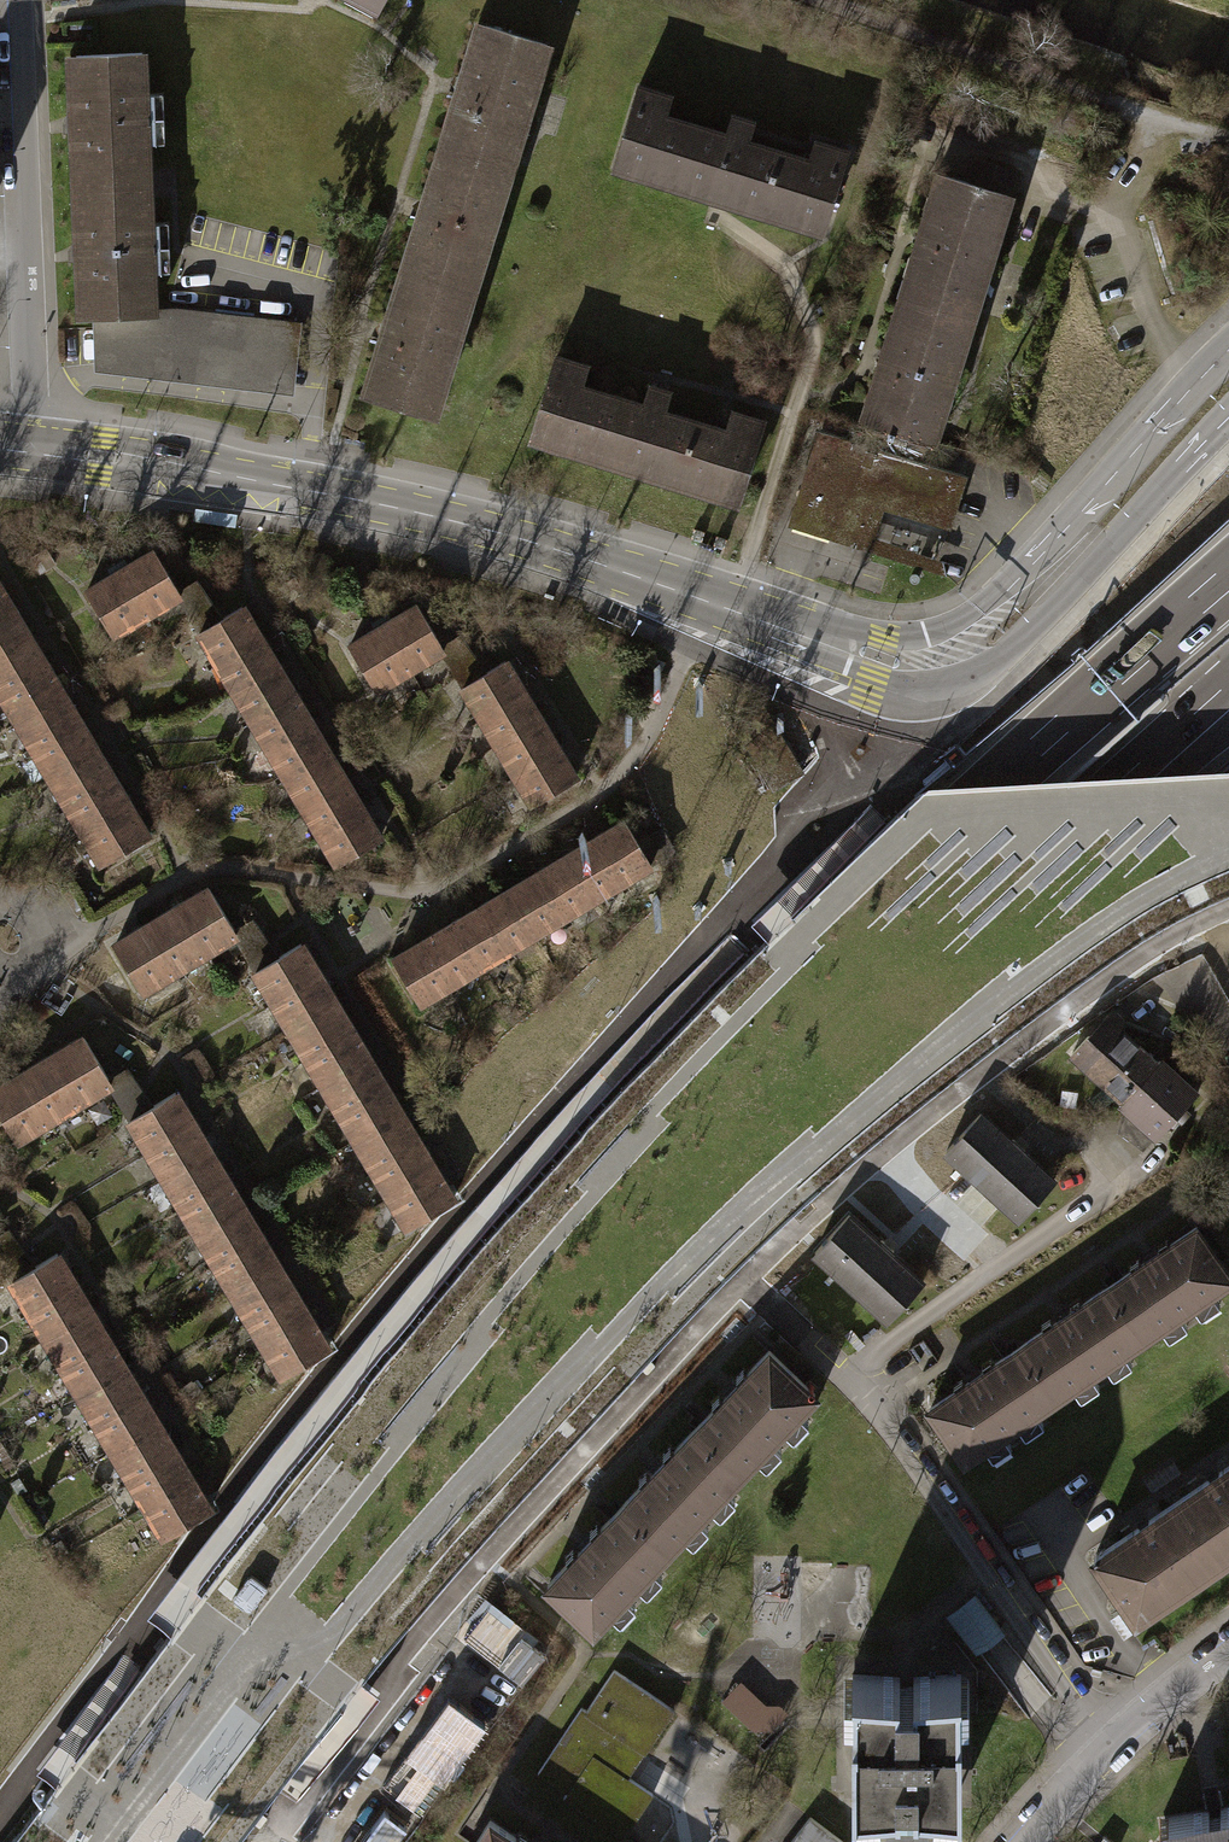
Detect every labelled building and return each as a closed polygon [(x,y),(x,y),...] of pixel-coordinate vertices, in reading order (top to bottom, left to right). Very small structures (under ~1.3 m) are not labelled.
[(481,25),(366,396),(427,415),(542,44),(481,25)] [(72,56),(81,315),(91,315),(149,313),(149,310),(139,54),(72,56)] [(634,85),(611,158),(819,223),(842,151),(809,140),(800,170),(738,151),(748,121),(728,115),(719,145),(656,125),(665,95),(634,85)] [(966,183),(1003,195),(1010,173),(973,161),(966,183)] [(942,176),(903,300),(964,319),(1003,195),(966,183),(942,176)] [(903,300),(863,424),(925,443),(964,319),(903,300)] [(91,315),(93,370),(286,392),(292,327),(149,310),(149,313),(91,315)] [(527,428),(736,491),(758,420),(726,411),(717,440),(654,421),(663,391),(643,385),(634,415),(571,396),(580,366),(549,357),(527,428)] [(817,436),(791,519),(860,541),(871,503),(940,525),(954,479),(817,436)] [(81,589),(107,633),(170,596),(174,593),(172,591),(148,549),(81,589)] [(216,617),(188,582),(172,591),(174,593),(170,596),(194,630),(216,617)] [(142,835),(0,598),(0,702),(96,862),(142,835)] [(333,864),(375,839),(236,605),(216,617),(194,630),(333,864)] [(344,645),(371,689),(434,651),(438,648),(435,645),(411,605),(344,645)] [(478,672),(452,635),(435,645),(438,648),(434,651),(457,685),(478,672)] [(527,803),(570,778),(500,660),(478,672),(457,685),(527,803)] [(388,960),(414,1002),(645,864),(632,843),(619,822),(388,960)] [(679,840),(681,839),(671,822),(632,843),(645,864),(682,844),(679,840)] [(230,934),(204,889),(172,907),(198,952),(230,934)] [(198,952),(172,907),(140,926),(167,971),(198,952)] [(236,928),(258,965),(270,959),(247,921),(236,928)] [(167,971),(140,926),(108,944),(135,989),(167,971)] [(1228,996),(1228,938),(1200,952),(1222,999),(1228,996)] [(312,972),(295,943),(270,959),(258,965),(249,971),(266,999),(312,972)] [(329,1000),(312,972),(266,999),(283,1028),(329,1000)] [(346,1029),(329,1000),(283,1028),(300,1056),(346,1029)] [(1083,1035),(1066,1053),(1118,1101),(1115,1103),(1123,1111),(1111,1124),(1137,1148),(1149,1135),(1151,1136),(1191,1093),(1155,1059),(1153,1062),(1116,1028),(1116,1022),(1101,1022),(1089,1035),(1083,1035)] [(363,1057),(346,1029),(300,1056),(317,1084),(363,1057)] [(102,1084),(105,1082),(103,1078),(78,1036),(47,1055),(74,1100),(102,1084)] [(42,1119),(74,1100),(47,1055),(15,1074),(42,1119)] [(380,1086),(363,1057),(317,1084),(334,1113),(380,1086)] [(123,1119),(145,1107),(121,1067),(103,1078),(105,1082),(102,1084),(123,1119)] [(42,1119),(15,1074),(0,1083),(0,1121),(11,1138),(42,1119)] [(397,1114),(380,1086),(334,1113),(351,1141),(397,1114)] [(123,1119),(276,1374),(323,1347),(170,1092),(145,1107),(123,1119)] [(940,1149),(1014,1217),(1047,1180),(974,1112),(940,1149)] [(414,1142),(397,1114),(351,1141),(368,1170),(414,1142)] [(431,1171),(414,1142),(368,1170),(386,1198),(431,1171)] [(448,1199),(431,1171),(386,1198),(403,1226),(448,1199)] [(811,1251),(885,1316),(917,1280),(844,1214),(811,1251)] [(924,1405),(959,1457),(1227,1277),(1192,1225),(924,1405)] [(27,1267),(2,1229),(0,1230),(0,1271),(6,1280),(27,1267)] [(6,1280),(158,1536),(204,1508),(52,1253),(27,1267),(6,1280)] [(541,1583),(587,1626),(809,1392),(763,1344),(541,1583)] [(1088,1556),(1129,1617),(1228,1550),(1228,1462),(1088,1556)] [(563,1797),(624,1837),(654,1793),(594,1754),(604,1740),(627,1756),(634,1746),(645,1753),(675,1709),(614,1669),(587,1710),(582,1707),(538,1772),(567,1792),(563,1797)] [(847,1701),(847,1800),(957,1799),(957,1700),(963,1700),(963,1675),(840,1675),(840,1701),(847,1701)] [(423,1747),(420,1745),(397,1772),(426,1795),(496,1710),(471,1689),(423,1747)] [(1169,1841),(1228,1841),(1228,1805),(1164,1816),(1169,1841)] [(804,1817),(783,1841),(840,1841),(804,1817)] [(484,1819),(469,1841),(518,1841),(484,1819)]
